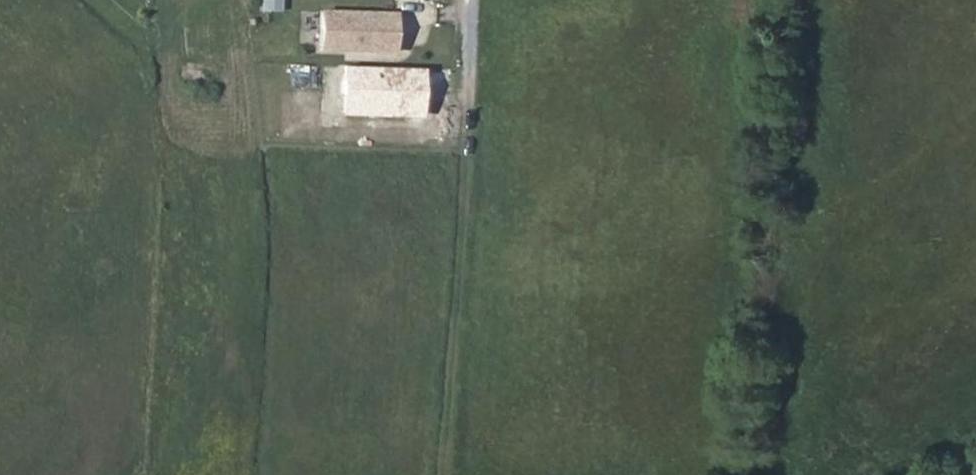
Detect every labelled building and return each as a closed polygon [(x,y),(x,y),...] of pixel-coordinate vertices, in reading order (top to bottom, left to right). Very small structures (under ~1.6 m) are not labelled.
[(286,0),(263,0),(262,11),(285,12),(286,0)] [(403,54),(404,10),(323,9),(322,52),(403,54)]
